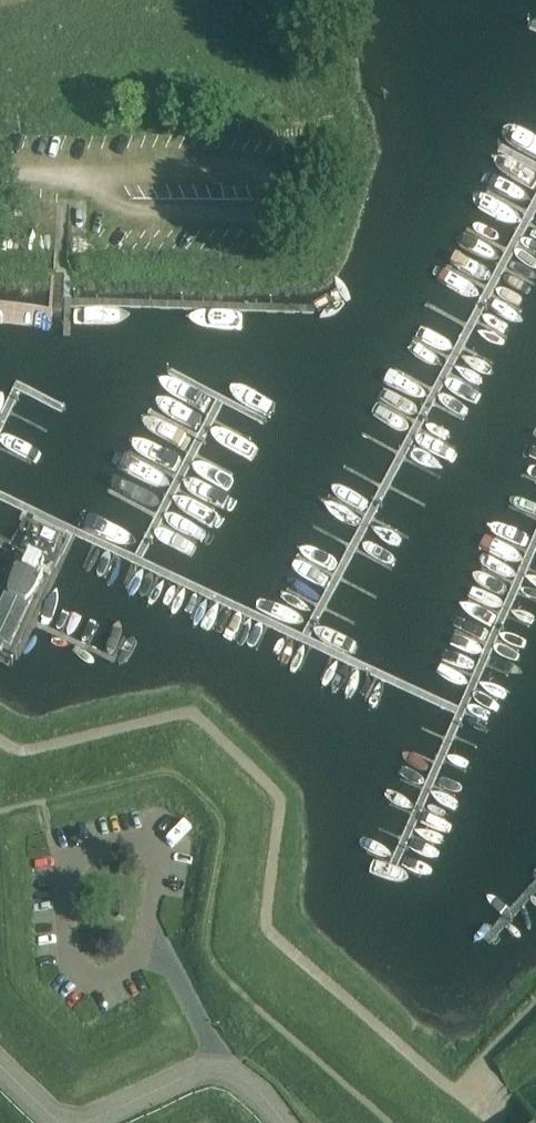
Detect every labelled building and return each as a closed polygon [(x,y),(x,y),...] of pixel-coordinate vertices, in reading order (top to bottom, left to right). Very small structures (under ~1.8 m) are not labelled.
[(82,536),(21,507),(0,552),(0,664),(19,672),(82,536)]
